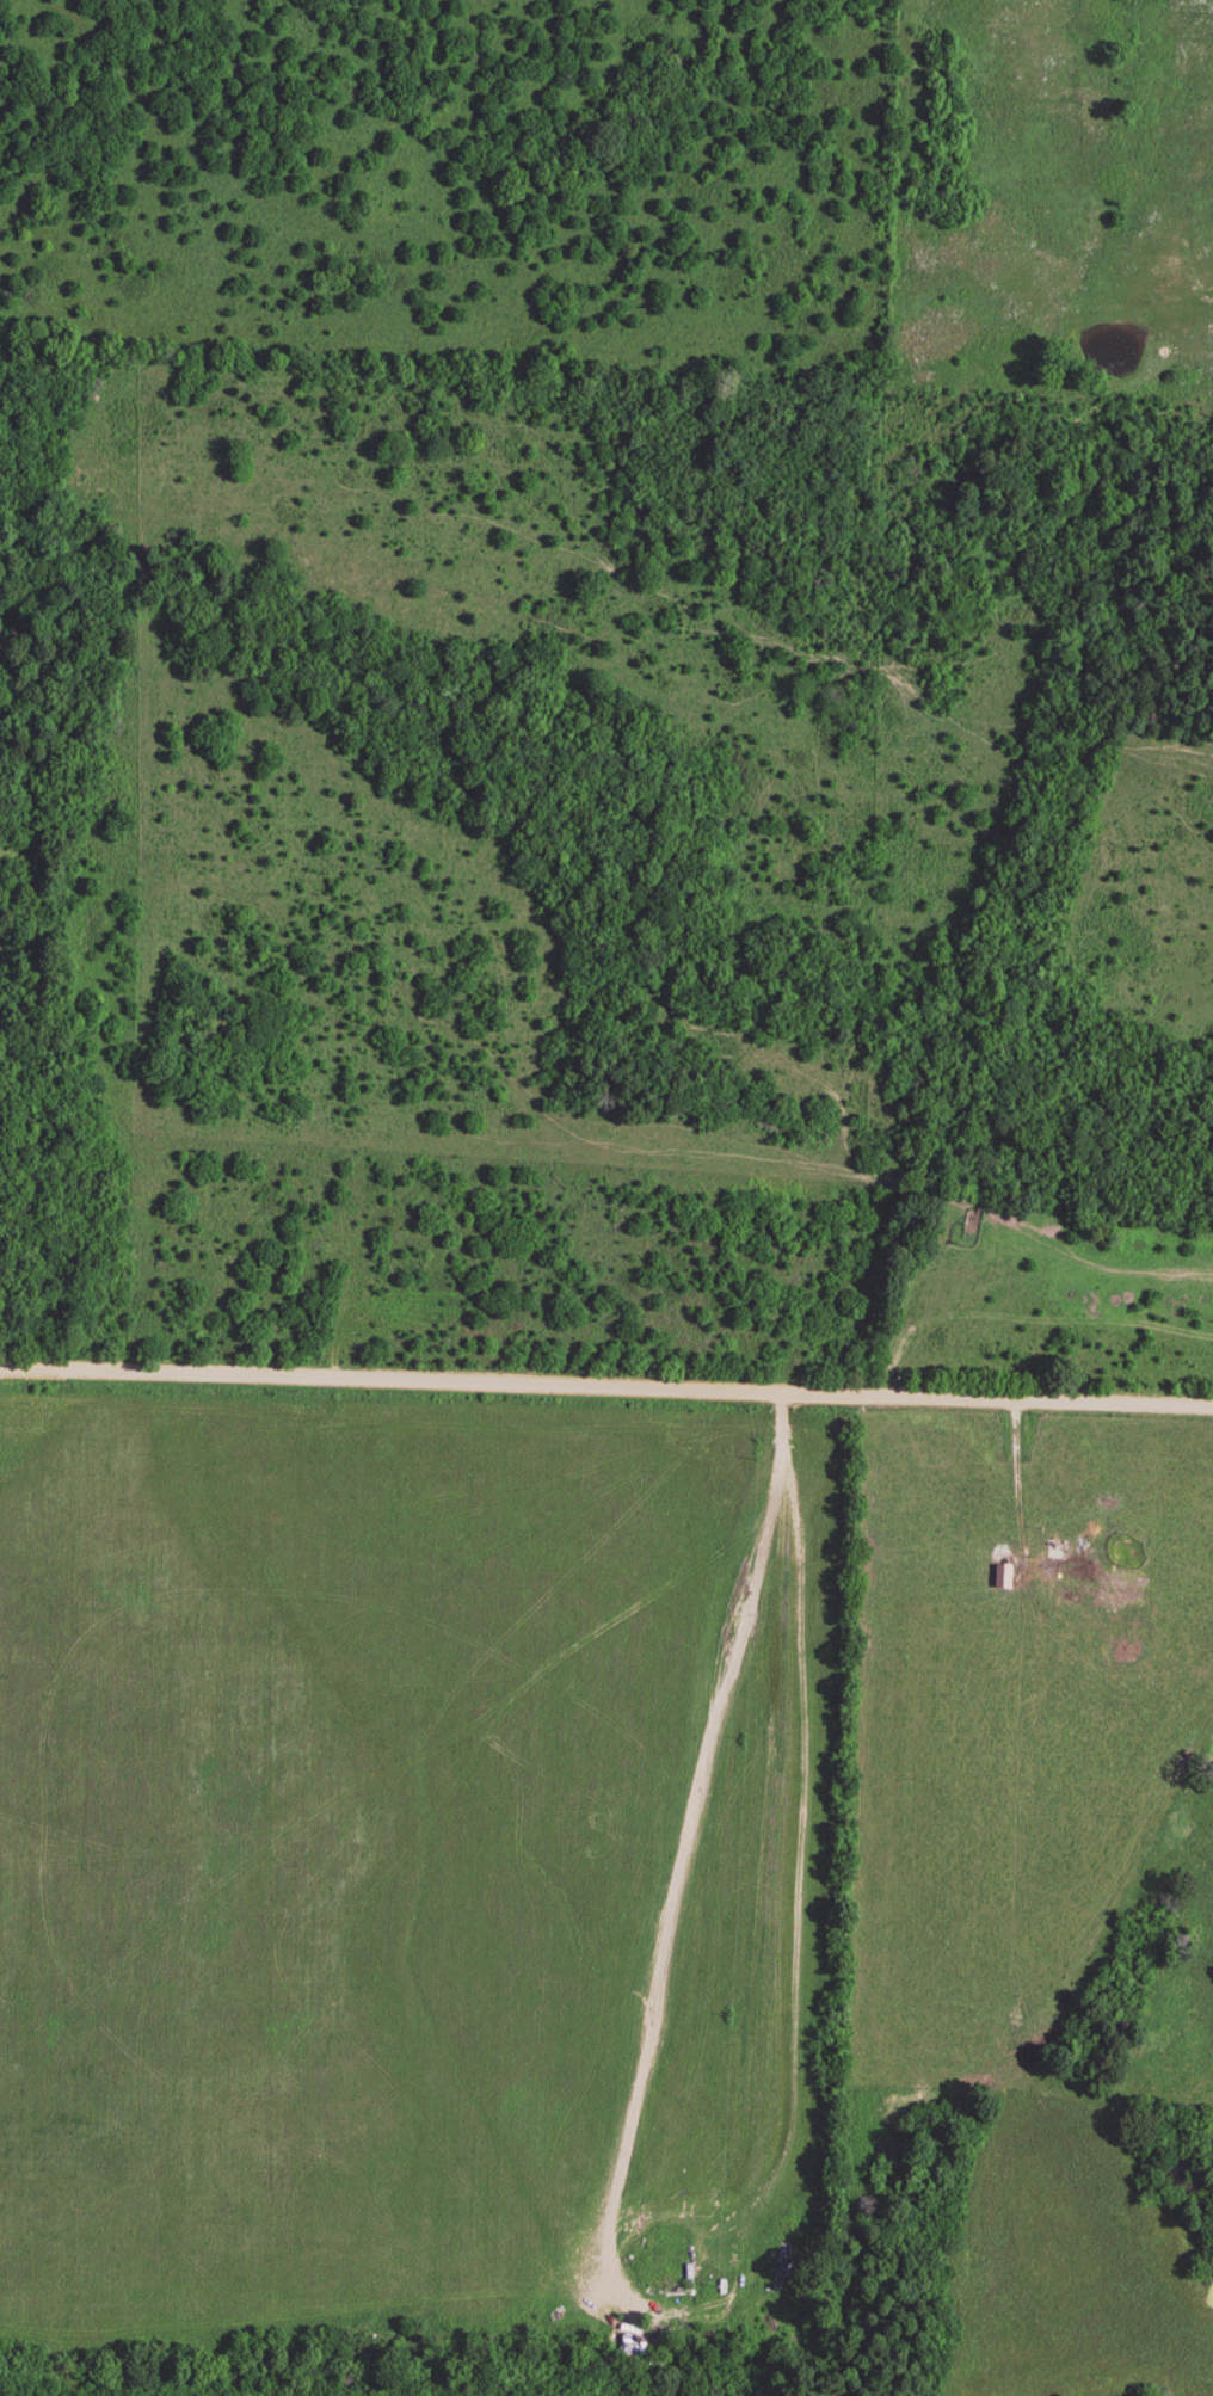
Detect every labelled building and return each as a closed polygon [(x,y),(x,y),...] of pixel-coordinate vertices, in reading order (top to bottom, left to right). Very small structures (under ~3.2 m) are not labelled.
[(639,2297),(693,2297),(693,2287),(639,2287),(639,2297)]
